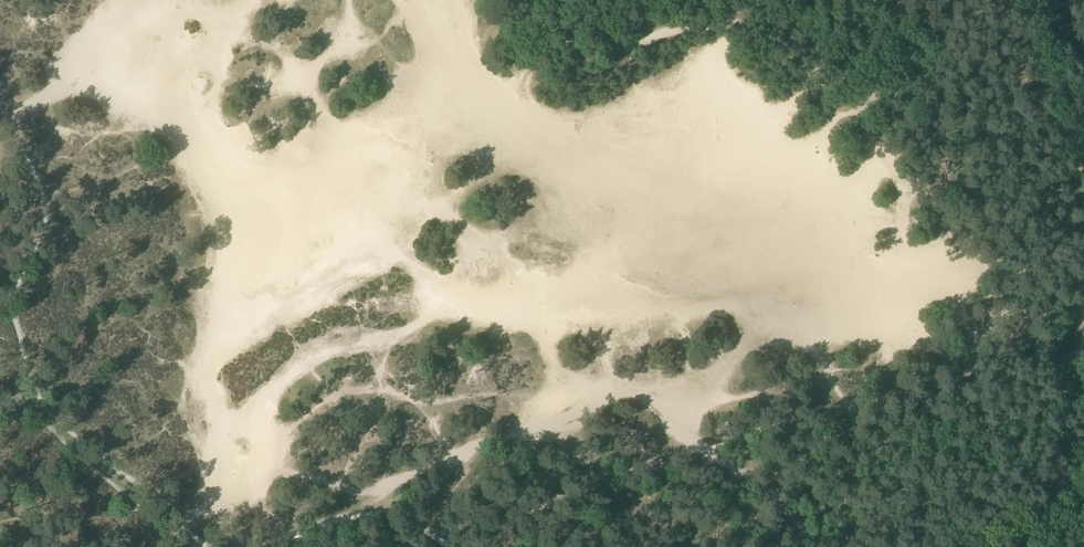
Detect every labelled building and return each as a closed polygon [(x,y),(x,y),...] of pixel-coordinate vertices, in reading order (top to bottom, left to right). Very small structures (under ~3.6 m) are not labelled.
[(1083,543),(1083,538),(1077,537),(1075,546),(1083,546),(1083,543)]
